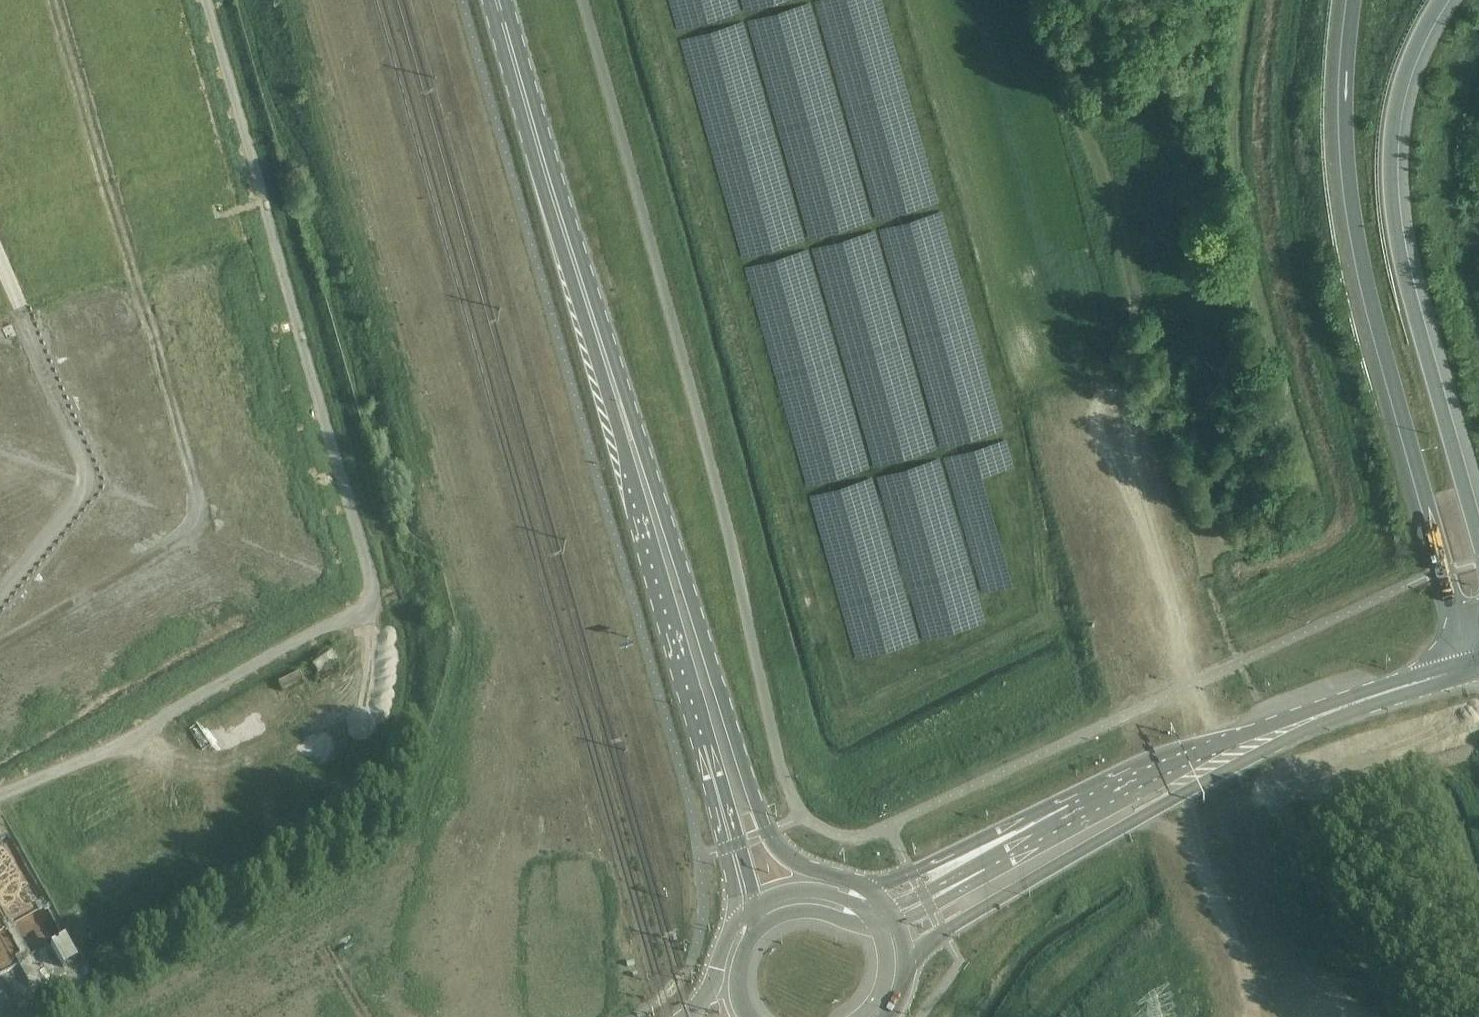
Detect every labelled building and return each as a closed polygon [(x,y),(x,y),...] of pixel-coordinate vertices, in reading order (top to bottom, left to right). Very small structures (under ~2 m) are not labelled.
[(60,932),(0,829),(0,967),(60,932)] [(53,982),(65,975),(62,969),(50,976),(53,982)]
